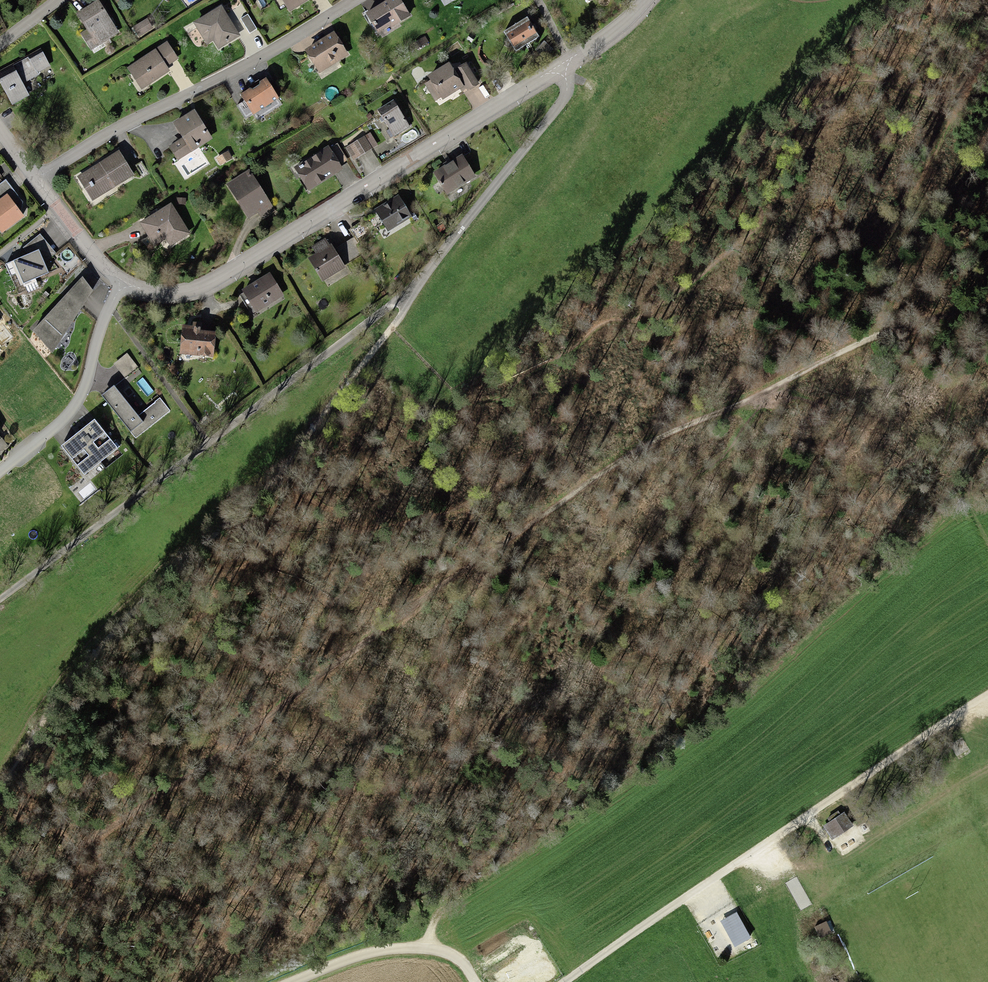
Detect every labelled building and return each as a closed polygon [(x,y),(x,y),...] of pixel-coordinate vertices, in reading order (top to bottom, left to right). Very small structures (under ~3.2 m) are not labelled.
[(288,13),(308,0),(280,0),(288,13)] [(365,18),(379,38),(408,18),(395,0),(392,0),(365,18)] [(116,35),(96,4),(77,16),(86,31),(82,34),(92,50),(116,35)] [(237,40),(219,10),(193,25),(206,46),(212,43),(218,52),(237,40)] [(247,16),(241,20),(250,33),(256,29),(247,16)] [(145,22),(132,30),(138,39),(151,31),(145,22)] [(526,22),(504,35),(514,52),(537,38),(526,22)] [(332,36),(303,54),(317,76),(345,59),(332,36)] [(165,45),(128,71),(142,91),(167,74),(164,70),(176,62),(165,45)] [(0,79),(0,86),(10,103),(55,76),(41,54),(0,79)] [(447,67),(426,79),(429,84),(425,87),(433,101),(437,99),(439,102),(460,90),(447,67)] [(476,86),(463,67),(453,74),(466,93),(476,86)] [(264,84),(239,98),(250,116),(275,102),(264,84)] [(394,110),(381,119),(394,138),(407,129),(394,110)] [(190,114),(172,126),(181,141),(170,148),(179,161),(208,142),(190,114)] [(361,139),(350,147),(357,157),(368,150),(361,139)] [(326,151),(294,171),(306,191),(338,171),(326,151)] [(117,155),(79,180),(92,201),(130,176),(117,155)] [(461,159),(434,175),(446,196),(473,179),(461,159)] [(247,173),(226,187),(247,218),(256,212),(262,220),(273,212),(247,173)] [(0,200),(0,225),(3,229),(21,215),(9,200),(17,193),(6,179),(0,184),(0,194),(3,198),(0,200)] [(395,199),(374,212),(386,232),(408,219),(395,199)] [(170,207),(140,226),(153,247),(164,240),(169,248),(188,236),(170,207)] [(29,253),(13,260),(22,283),(47,273),(43,264),(56,253),(42,235),(25,248),(29,253)] [(315,257),(308,262),(322,282),(341,269),(322,243),(311,251),(315,257)] [(95,291),(80,277),(29,331),(53,352),(95,291)] [(267,278),(240,294),(253,315),(280,299),(267,278)] [(181,329),(180,357),(209,358),(210,336),(198,336),(198,330),(181,329)] [(170,411),(160,398),(139,416),(114,385),(102,396),(136,438),(170,411)] [(95,419),(62,446),(72,459),(84,450),(89,456),(77,465),(85,474),(117,449),(110,441),(100,449),(94,442),(106,433),(95,419)] [(844,810),(821,825),(831,841),(854,826),(844,810)] [(751,939),(737,913),(721,921),(735,947),(751,939)] [(826,921),(814,928),(820,939),(832,932),(826,921)]
